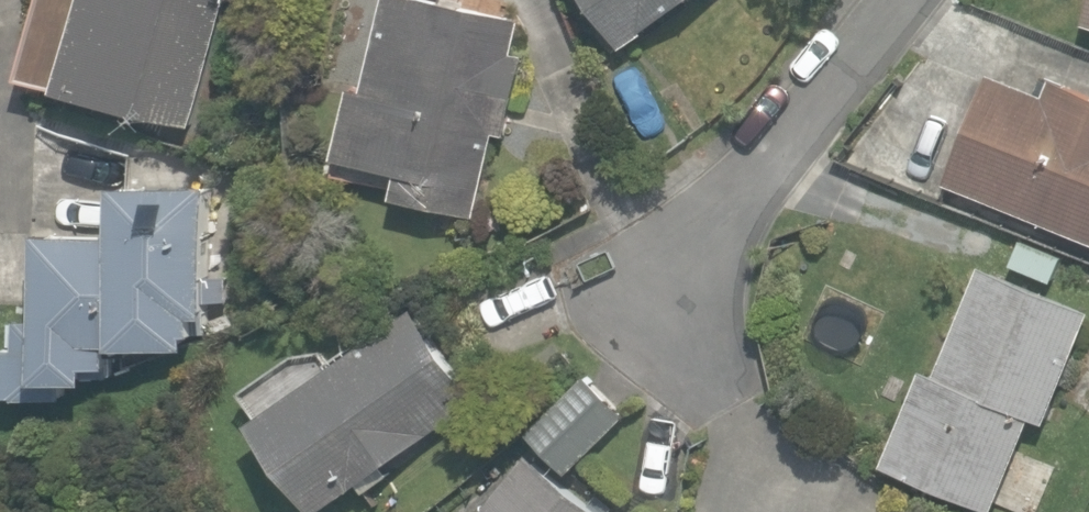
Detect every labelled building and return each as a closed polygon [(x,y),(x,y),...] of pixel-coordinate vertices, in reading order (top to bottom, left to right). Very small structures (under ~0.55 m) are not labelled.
[(22,79),(194,125),(228,0),(43,0),(22,79)] [(476,216),(496,130),(509,133),(527,56),(514,53),(523,16),(452,0),(389,0),(369,88),(354,85),(337,157),(403,172),(397,197),(476,216)] [(622,45),(688,0),(591,0),(622,45)] [(1088,239),(1088,92),(1054,78),(1047,95),(991,73),(947,182),(1088,239)] [(213,315),(214,186),(121,185),(120,239),(40,238),(41,314),(19,317),(20,347),(4,348),(1,399),(61,398),(90,384),(90,365),(116,365),(116,347),(188,347),(189,330),(202,330),(202,315),(213,315)] [(993,498),(1031,405),(1046,411),(1088,305),(1088,298),(980,254),(936,364),(922,358),(883,453),(993,498)] [(319,511),(479,399),(414,307),(254,421),(319,511)] [(531,432),(571,471),(626,414),(587,375),(531,432)] [(529,454),(482,511),(600,511),(529,454)] [(884,479),(898,490),(906,481),(891,470),(884,479)]
